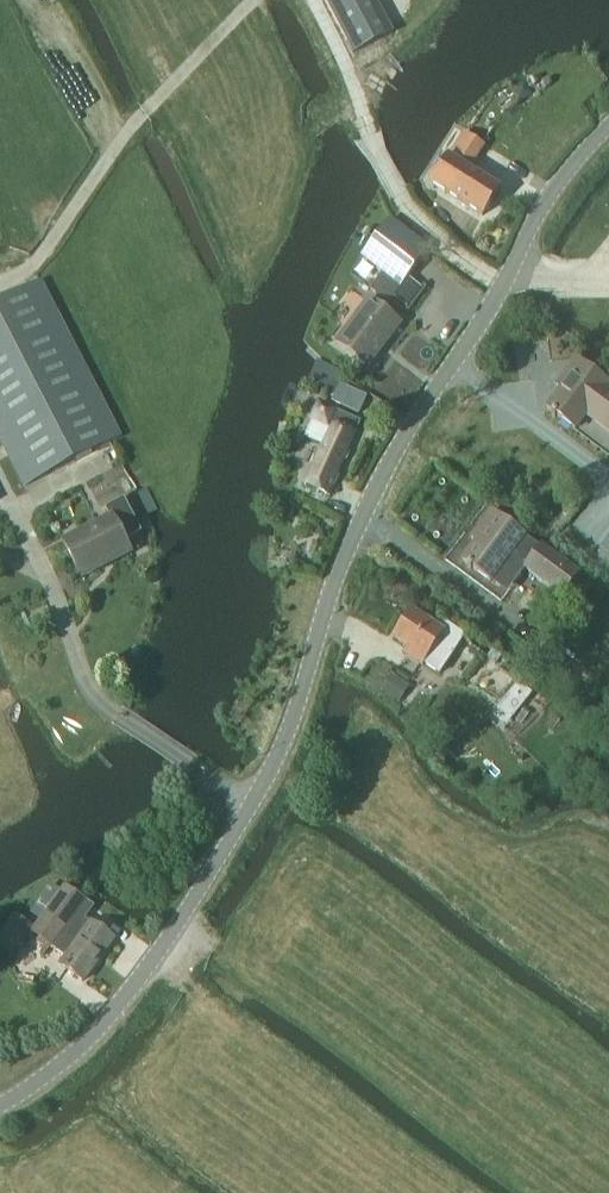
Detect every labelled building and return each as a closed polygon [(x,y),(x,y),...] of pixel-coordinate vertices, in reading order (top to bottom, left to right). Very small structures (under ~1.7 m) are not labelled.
[(387,32),(370,0),(327,0),(353,50),(387,32)] [(498,189),(469,170),(484,146),(463,133),(439,172),(431,184),(444,192),(482,216),(498,189)] [(381,275),(370,290),(388,303),(427,248),(389,220),(360,260),(381,275)] [(27,486),(121,438),(38,281),(0,301),(0,443),(23,489),(27,486)] [(367,368),(400,325),(368,300),(335,343),(367,368)] [(599,395),(607,384),(575,360),(561,378),(566,382),(546,408),(574,429),(585,415),(594,422),(608,433),(608,402),(608,403),(599,395)] [(339,386),(331,403),(358,415),(366,398),(339,386)] [(318,405),(303,440),(321,448),(305,485),(327,495),(359,423),(335,412),(326,408),(318,405)] [(130,554),(125,543),(141,535),(124,500),(104,510),(108,517),(60,541),(78,581),(130,554)] [(475,545),(462,563),(490,583),(511,554),(527,565),(524,571),(560,598),(577,575),(540,548),(539,550),(490,514),(470,541),(475,545)] [(422,666),(442,634),(410,614),(394,639),(409,649),(405,655),(422,666)] [(438,730),(451,716),(439,705),(417,728),(428,739),(430,738),(433,738),(438,733),(438,730)] [(78,916),(88,903),(65,887),(32,932),(71,961),(65,968),(83,981),(112,941),(78,916)] [(12,918),(0,935),(0,945),(10,953),(28,927),(13,917),(12,918)]
